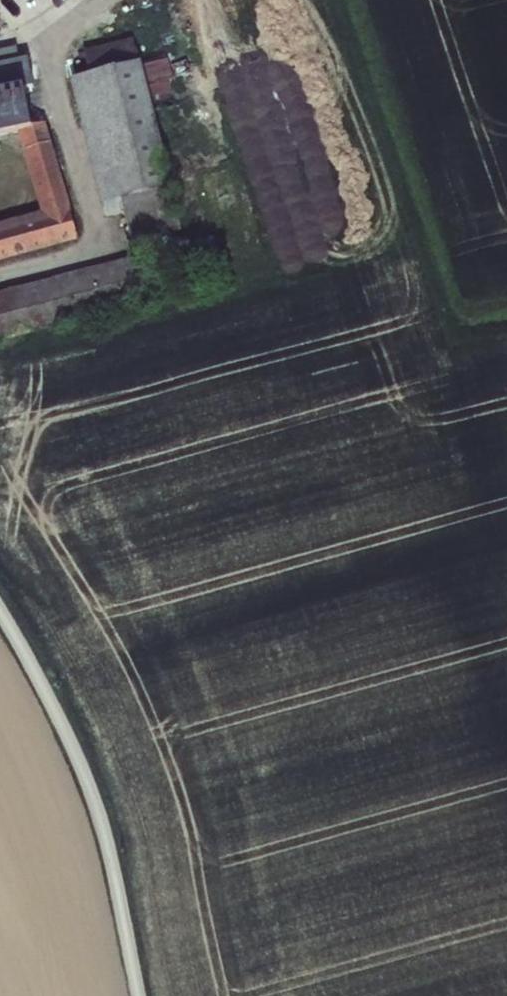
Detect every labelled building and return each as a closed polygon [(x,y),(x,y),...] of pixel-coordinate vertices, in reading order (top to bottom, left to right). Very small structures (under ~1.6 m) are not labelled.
[(5,15),(2,7),(19,0),(0,0),(0,18),(5,15)] [(0,53),(0,92),(5,91),(23,86),(12,49),(0,53)] [(83,80),(115,71),(108,49),(77,59),(83,80)] [(113,197),(153,187),(124,69),(123,68),(115,71),(83,80),(61,87),(93,202),(113,197)] [(12,117),(37,109),(30,83),(23,86),(5,91),(12,117)] [(67,208),(37,109),(12,117),(32,180),(0,190),(0,227),(67,208)] [(117,215),(157,206),(153,187),(113,197),(117,215)] [(147,304),(137,259),(0,288),(0,335),(147,304)]
